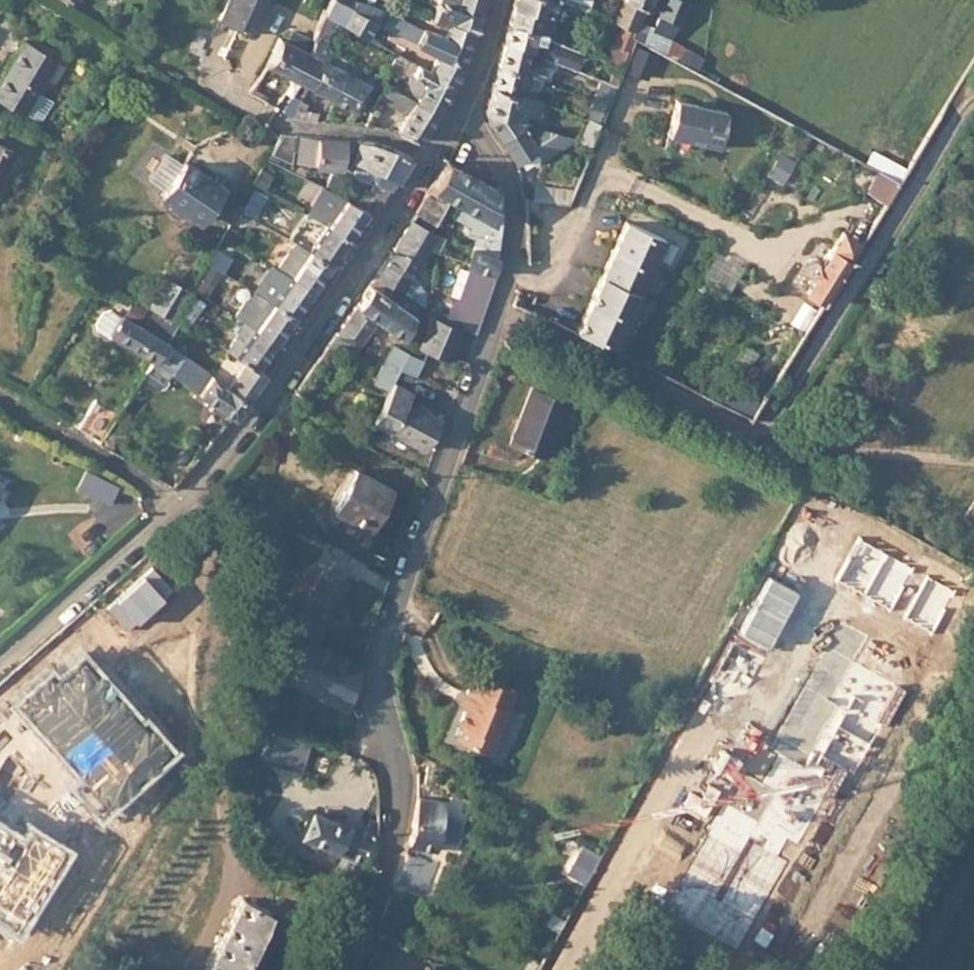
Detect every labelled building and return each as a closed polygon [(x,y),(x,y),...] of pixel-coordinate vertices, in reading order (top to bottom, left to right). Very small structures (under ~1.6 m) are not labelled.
[(220,17),(255,34),(269,0),(228,0),(220,17)] [(366,37),(377,20),(384,24),(388,14),(389,13),(363,0),(352,0),(350,5),(340,0),(328,0),(322,14),(333,20),(366,37)] [(475,34),(479,36),(482,14),(439,0),(432,18),(453,26),(475,34)] [(485,0),(439,0),(482,14),(482,9),(485,0)] [(557,0),(516,0),(515,3),(510,23),(544,36),(545,30),(549,30),(558,0),(557,0)] [(648,8),(631,0),(627,0),(616,24),(623,27),(635,33),(639,35),(643,22),(648,8)] [(650,0),(631,0),(648,8),(650,0)] [(685,3),(678,0),(664,0),(654,27),(652,31),(671,39),(685,3)] [(322,14),(316,29),(326,34),(333,20),(322,14)] [(388,14),(384,24),(418,43),(423,30),(388,14)] [(654,27),(643,22),(639,35),(638,39),(646,44),(652,31),(654,27)] [(544,36),(510,23),(507,31),(505,42),(531,52),(535,42),(543,45),(544,42),(546,38),(544,36)] [(449,34),(472,43),(475,34),(453,26),(449,34)] [(440,55),(462,68),(472,43),(449,34),(448,36),(425,27),(423,30),(418,43),(440,55)] [(611,65),(623,69),(635,33),(623,27),(611,65)] [(652,31),(646,44),(665,53),(671,39),(652,31)] [(267,63),(291,77),(301,50),(280,38),(267,63)] [(546,38),(544,42),(565,49),(566,44),(546,38)] [(315,42),(306,52),(325,63),(331,51),(315,42)] [(501,53),(499,64),(538,80),(545,60),(546,58),(531,52),(505,42),(501,53)] [(26,43),(0,88),(0,99),(25,114),(56,61),(26,43)] [(629,68),(649,76),(658,54),(638,46),(629,68)] [(405,57),(431,72),(437,62),(411,47),(405,57)] [(301,50),(291,77),(307,86),(312,87),(325,63),(306,52),(301,50)] [(325,63),(312,87),(334,98),(351,65),(352,64),(331,51),(325,63)] [(402,94),(437,113),(453,84),(431,72),(405,57),(398,52),(395,58),(405,63),(398,73),(404,77),(406,74),(412,78),(402,94)] [(437,62),(458,74),(462,68),(440,55),(437,62)] [(431,72),(453,84),(458,74),(437,62),(431,72)] [(496,74),(494,84),(532,98),(538,80),(499,64),(496,74)] [(351,65),(334,98),(358,112),(371,87),(383,93),(387,85),(351,65)] [(616,88),(618,89),(626,69),(623,69),(611,65),(606,77),(587,69),(585,76),(606,84),(616,88)] [(525,114),(532,117),(537,100),(532,98),(494,84),(492,96),(489,109),(490,111),(522,124),(525,114)] [(598,103),(609,107),(616,88),(606,84),(598,103)] [(396,132),(420,142),(437,113),(402,94),(387,85),(383,93),(379,97),(406,115),(396,132)] [(291,94),(281,110),(289,116),(300,99),(291,94)] [(671,135),(692,139),(700,104),(679,100),(671,135)] [(700,104),(692,139),(722,146),(730,111),(700,104)] [(297,108),(292,117),(314,121),(314,112),(297,108)] [(494,127),(502,138),(522,124),(490,111),(489,115),(494,127)] [(502,138),(518,163),(539,149),(546,161),(576,139),(538,124),(534,117),(532,117),(525,114),(522,124),(502,138)] [(582,142),(592,147),(601,124),(591,120),(582,142)] [(287,157),(295,135),(281,134),(280,136),(271,152),(287,157)] [(346,167),(355,141),(300,136),(295,161),(346,168),(346,167)] [(380,167),(392,147),(375,143),(355,141),(346,167),(355,169),(356,163),(380,167)] [(392,186),(412,156),(392,147),(380,167),(362,196),(356,205),(366,211),(377,216),(395,188),(392,186)] [(0,148),(0,189),(14,154),(0,148)] [(783,153),(770,174),(785,183),(799,163),(783,153)] [(147,181),(151,184),(164,191),(179,168),(162,158),(147,181)] [(219,187),(183,163),(179,168),(164,191),(160,197),(164,199),(170,203),(197,221),(219,187)] [(448,163),(416,215),(435,225),(450,198),(495,222),(495,208),(496,197),(499,190),(448,163)] [(890,203),(901,183),(881,171),(869,190),(890,203)] [(539,184),(536,198),(540,199),(572,207),(577,192),(539,184)] [(335,194),(356,205),(362,196),(340,185),(335,194)] [(347,239),(366,211),(356,205),(335,194),(323,188),(305,215),(311,218),(316,221),(347,239)] [(268,198),(254,190),(245,207),(258,215),(268,198)] [(528,197),(528,208),(538,210),(540,199),(536,198),(535,198),(527,196),(528,197)] [(164,199),(160,205),(166,209),(170,203),(164,199)] [(495,208),(495,222),(495,238),(502,240),(506,220),(506,210),(495,208)] [(256,220),(240,211),(225,238),(239,247),(256,220)] [(305,237),(316,221),(311,218),(300,234),(305,237)] [(329,264),(347,239),(316,221),(305,237),(300,234),(294,243),(299,246),(329,264)] [(414,263),(417,265),(418,262),(420,263),(429,249),(437,235),(412,222),(409,227),(429,239),(414,263)] [(577,332),(615,350),(668,242),(629,223),(577,332)] [(816,271),(808,283),(829,297),(868,238),(848,226),(837,244),(835,243),(826,256),(823,254),(820,254),(817,255),(815,257),(814,260),(813,265),(814,267),(814,269),(816,271)] [(394,252),(414,263),(429,239),(409,227),(402,238),(394,252)] [(429,249),(438,253),(447,240),(437,235),(429,249)] [(310,291),(329,264),(299,246),(280,273),(310,291)] [(473,268),(493,273),(499,257),(475,249),(470,266),(473,268)] [(427,307),(430,309),(430,297),(414,273),(417,265),(414,263),(394,252),(387,262),(379,274),(389,281),(427,307)] [(226,264),(215,256),(211,264),(221,270),(226,264)] [(193,289),(206,297),(222,272),(208,264),(193,289)] [(262,297),(293,317),(310,291),(280,273),(272,267),(255,293),(262,297)] [(471,307),(485,312),(495,281),(493,273),(473,268),(468,284),(478,288),(471,307)] [(152,305),(177,319),(178,316),(179,314),(191,292),(167,278),(152,305)] [(404,340),(427,307),(389,281),(382,290),(371,285),(364,295),(357,306),(404,340)] [(808,283),(804,289),(824,303),(829,297),(808,283)] [(178,316),(189,323),(203,303),(192,296),(179,314),(178,316)] [(247,324),(274,343),(293,317),(262,297),(252,311),(243,305),(234,316),(247,324)] [(462,328),(477,334),(485,312),(471,307),(462,304),(456,318),(463,321),(461,327),(462,328)] [(375,324),(354,310),(344,325),(334,340),(355,354),(375,324)] [(107,338),(111,332),(121,318),(110,311),(102,313),(96,323),(96,331),(107,338)] [(111,332),(152,360),(166,340),(176,320),(157,312),(145,331),(122,317),(121,318),(111,332)] [(418,349),(449,362),(462,328),(461,327),(432,316),(418,349)] [(244,362),(256,370),(274,343),(247,324),(228,350),(244,362)] [(152,360),(150,364),(166,375),(169,372),(233,420),(248,402),(227,387),(166,340),(152,360)] [(396,373),(398,374),(404,355),(395,352),(387,370),(396,373)] [(432,367),(409,358),(404,372),(427,381),(432,367)] [(227,387),(248,402),(265,376),(256,370),(244,362),(227,387)] [(166,375),(150,364),(142,376),(158,386),(162,385),(166,380),(166,375)] [(562,396),(525,385),(509,442),(545,453),(562,396)] [(406,396),(389,391),(375,431),(428,450),(439,420),(402,407),(406,396)] [(97,444),(114,418),(90,403),(73,430),(97,444)] [(389,487),(352,467),(331,509),(370,529),(389,487)] [(117,485),(96,472),(88,483),(109,497),(117,485)] [(325,571),(297,627),(319,639),(330,616),(341,621),(349,605),(339,599),(347,582),(325,571)] [(806,643),(738,604),(723,631),(791,668),(794,663),(798,655),(811,663),(815,678),(824,675),(819,655),(804,646),(806,643)] [(963,637),(943,625),(907,686),(927,698),(963,637)] [(290,683),(350,710),(363,667),(323,649),(309,642),(290,683)] [(71,782),(98,813),(100,812),(123,792),(134,782),(145,772),(170,750),(167,746),(147,724),(143,719),(141,721),(140,720),(124,702),(118,695),(103,679),(80,652),(54,676),(48,669),(14,699),(16,701),(34,721),(36,723),(57,747),(66,757),(60,762),(75,779),(71,782)] [(829,695),(824,675),(815,678),(811,663),(798,655),(794,663),(803,668),(813,712),(822,710),(820,698),(829,695)] [(103,679),(118,695),(125,689),(110,673),(103,679)] [(517,688),(476,673),(469,694),(472,695),(462,723),(467,725),(462,740),(498,753),(514,707),(511,706),(517,688)] [(865,697),(897,689),(895,681),(863,689),(865,697)] [(830,698),(829,695),(820,698),(822,710),(813,712),(778,721),(758,726),(755,727),(756,732),(761,751),(740,756),(737,757),(738,760),(723,763),(715,778),(729,786),(747,782),(751,775),(756,778),(764,813),(770,812),(775,834),(836,865),(864,880),(867,875),(865,873),(845,794),(899,780),(891,745),(914,739),(901,688),(897,689),(865,697),(863,689),(830,698)] [(124,702),(140,720),(147,714),(131,696),(124,702)] [(34,721),(16,701),(9,707),(27,727),(34,721)] [(765,716),(758,726),(778,721),(765,716)] [(147,724),(167,746),(174,740),(154,718),(147,724)] [(57,747),(36,723),(29,729),(50,753),(57,747)] [(310,743),(271,732),(263,758),(302,770),(310,743)] [(756,732),(740,756),(761,751),(756,732)] [(16,762),(10,767),(20,778),(26,772),(16,762)] [(145,772),(134,782),(140,789),(151,779),(145,772)] [(123,792),(100,812),(106,819),(129,799),(123,792)] [(421,799),(413,847),(438,852),(447,805),(422,799),(421,799)] [(324,810),(321,818),(330,822),(334,814),(324,810)] [(369,863),(380,826),(370,821),(364,836),(330,822),(321,818),(309,814),(299,839),(311,844),(320,847),(344,857),(363,864),(364,861),(369,863)] [(13,929),(15,930),(48,875),(63,851),(65,848),(29,826),(27,830),(8,819),(4,826),(0,823),(0,921),(13,929)] [(775,834),(778,847),(788,845),(790,850),(787,855),(772,882),(767,879),(748,911),(754,915),(759,918),(751,932),(760,937),(786,953),(777,969),(785,969),(792,958),(812,969),(822,969),(839,941),(830,936),(864,880),(836,865),(775,834)] [(317,856),(320,847),(311,844),(308,853),(317,856)] [(788,845),(778,847),(779,849),(787,855),(790,850),(788,845)] [(63,851),(48,875),(56,880),(71,856),(63,851)] [(587,880),(599,859),(588,853),(578,870),(584,874),(582,877),(587,880)] [(411,856),(399,885),(427,897),(440,864),(411,856)] [(243,902),(209,969),(254,969),(263,954),(259,952),(260,950),(257,949),(273,918),(243,902)] [(757,944),(760,937),(751,932),(759,918),(754,915),(743,936),(757,944)] [(0,921),(0,932),(8,936),(13,929),(0,921)] [(526,969),(538,969),(540,966),(531,962),(526,969)]
